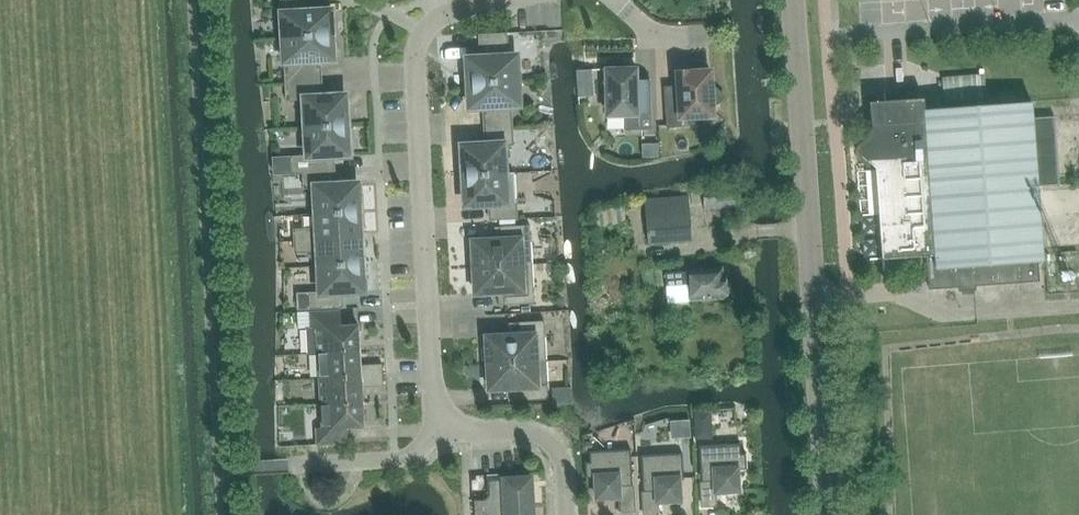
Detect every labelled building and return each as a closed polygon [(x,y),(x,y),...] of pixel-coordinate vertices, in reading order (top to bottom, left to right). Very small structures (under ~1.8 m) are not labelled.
[(284,37),(335,34),(334,15),(330,15),(330,10),(318,11),(317,4),(309,4),(309,0),(282,0),(284,37)] [(258,43),(278,42),(277,24),(258,25),(258,43)] [(464,64),(465,83),(517,80),(516,56),(508,56),(506,33),(479,35),(480,58),(467,59),(468,64),(464,64)] [(335,34),(284,37),(286,84),(321,82),(320,59),(333,59),(332,54),(336,53),(335,34)] [(608,69),(606,69),(607,116),(625,116),(625,130),(651,130),(651,102),(650,81),(636,81),(636,68),(622,68),(619,64),(610,64),(608,69)] [(682,127),(682,118),(706,116),(724,97),(711,85),(710,71),(689,71),(677,72),(678,86),(664,87),(667,128),(682,127)] [(518,105),(517,80),(465,83),(466,103),(470,102),(470,108),(483,107),(484,129),(512,128),(510,105),(518,105)] [(321,82),(286,84),(287,99),(305,98),(306,127),(350,125),(349,108),(345,108),(345,95),(321,96),(321,82)] [(854,148),(854,151),(875,169),(882,259),(927,256),(929,288),(959,286),(959,291),(975,290),(975,285),(1039,280),(1037,262),(1043,261),(1037,187),(1060,185),(1055,115),(1032,117),(1031,102),(924,109),(923,98),(869,102),(870,129),(854,148)] [(307,156),(290,157),(291,173),(303,172),(335,170),(334,155),(348,154),(347,141),(351,141),(350,125),(306,127),(307,156)] [(513,144),(512,128),(484,129),(485,144),(462,146),(463,159),(459,159),(460,176),(504,173),(504,172),(503,144),(513,144)] [(335,170),(303,172),(304,187),(315,187),(316,213),(362,211),(362,195),(358,195),(357,183),(336,184),(335,170)] [(514,172),(504,172),(504,173),(460,176),(461,192),(465,192),(465,205),(489,204),(490,219),(517,218),(514,172)] [(704,210),(739,207),(737,183),(702,186),(704,210)] [(688,196),(645,199),(648,243),(691,240),(688,196)] [(362,211),(316,213),(318,239),(360,237),(360,233),(364,233),(362,211)] [(469,268),(532,264),(530,225),(500,227),(501,240),(473,242),(474,252),(468,252),(469,268)] [(294,229),(294,240),(311,240),(311,229),(294,229)] [(360,237),(318,239),(319,265),(365,263),(364,241),(360,241),(360,237)] [(312,251),(311,240),(294,240),(295,252),(312,251)] [(320,292),(298,293),(299,308),(342,306),(341,292),(363,291),(363,279),(366,279),(365,263),(319,265),(320,292)] [(532,264),(469,268),(470,283),(475,283),(476,293),(504,292),(504,305),(534,304),(532,264)] [(721,278),(721,274),(722,272),(723,271),(723,269),(722,268),(720,267),(718,267),(717,268),(716,269),(666,273),(666,285),(690,284),(691,299),(727,297),(727,293),(730,290),(729,284),(726,281),(726,278),(721,278)] [(311,328),(306,328),(308,354),(318,353),(360,351),(358,325),(341,326),(340,311),(310,313),(311,328)] [(483,364),(546,360),(544,321),(514,322),(515,336),(487,337),(488,348),(482,348),(483,364)] [(360,351),(318,353),(319,379),(361,376),(367,376),(383,375),(382,364),(372,365),(360,365),(360,351)] [(546,360),(483,364),(484,379),(489,379),(490,389),(518,388),(518,401),(549,400),(546,360)] [(361,376),(319,379),(321,404),(362,402),(362,387),(373,387),(384,386),(383,375),(367,376),(361,376)] [(322,428),(317,428),(317,445),(348,443),(347,428),(364,427),(362,402),(321,404),(322,428)] [(704,417),(695,417),(695,429),(704,428),(704,417)] [(741,443),(699,445),(703,506),(717,505),(716,492),(738,491),(737,470),(747,470),(746,453),(741,453),(741,443)] [(621,512),(634,511),(631,449),(589,451),(590,461),(585,462),(586,478),(596,478),(597,498),(620,497),(621,512)] [(641,455),(644,514),(657,514),(659,514),(658,502),(680,501),(679,480),(684,480),(683,453),(641,455)] [(474,509),(533,506),(531,477),(487,479),(488,495),(485,500),(474,500),(474,509)] [(533,506),(474,509),(475,514),(533,514),(533,506)]
